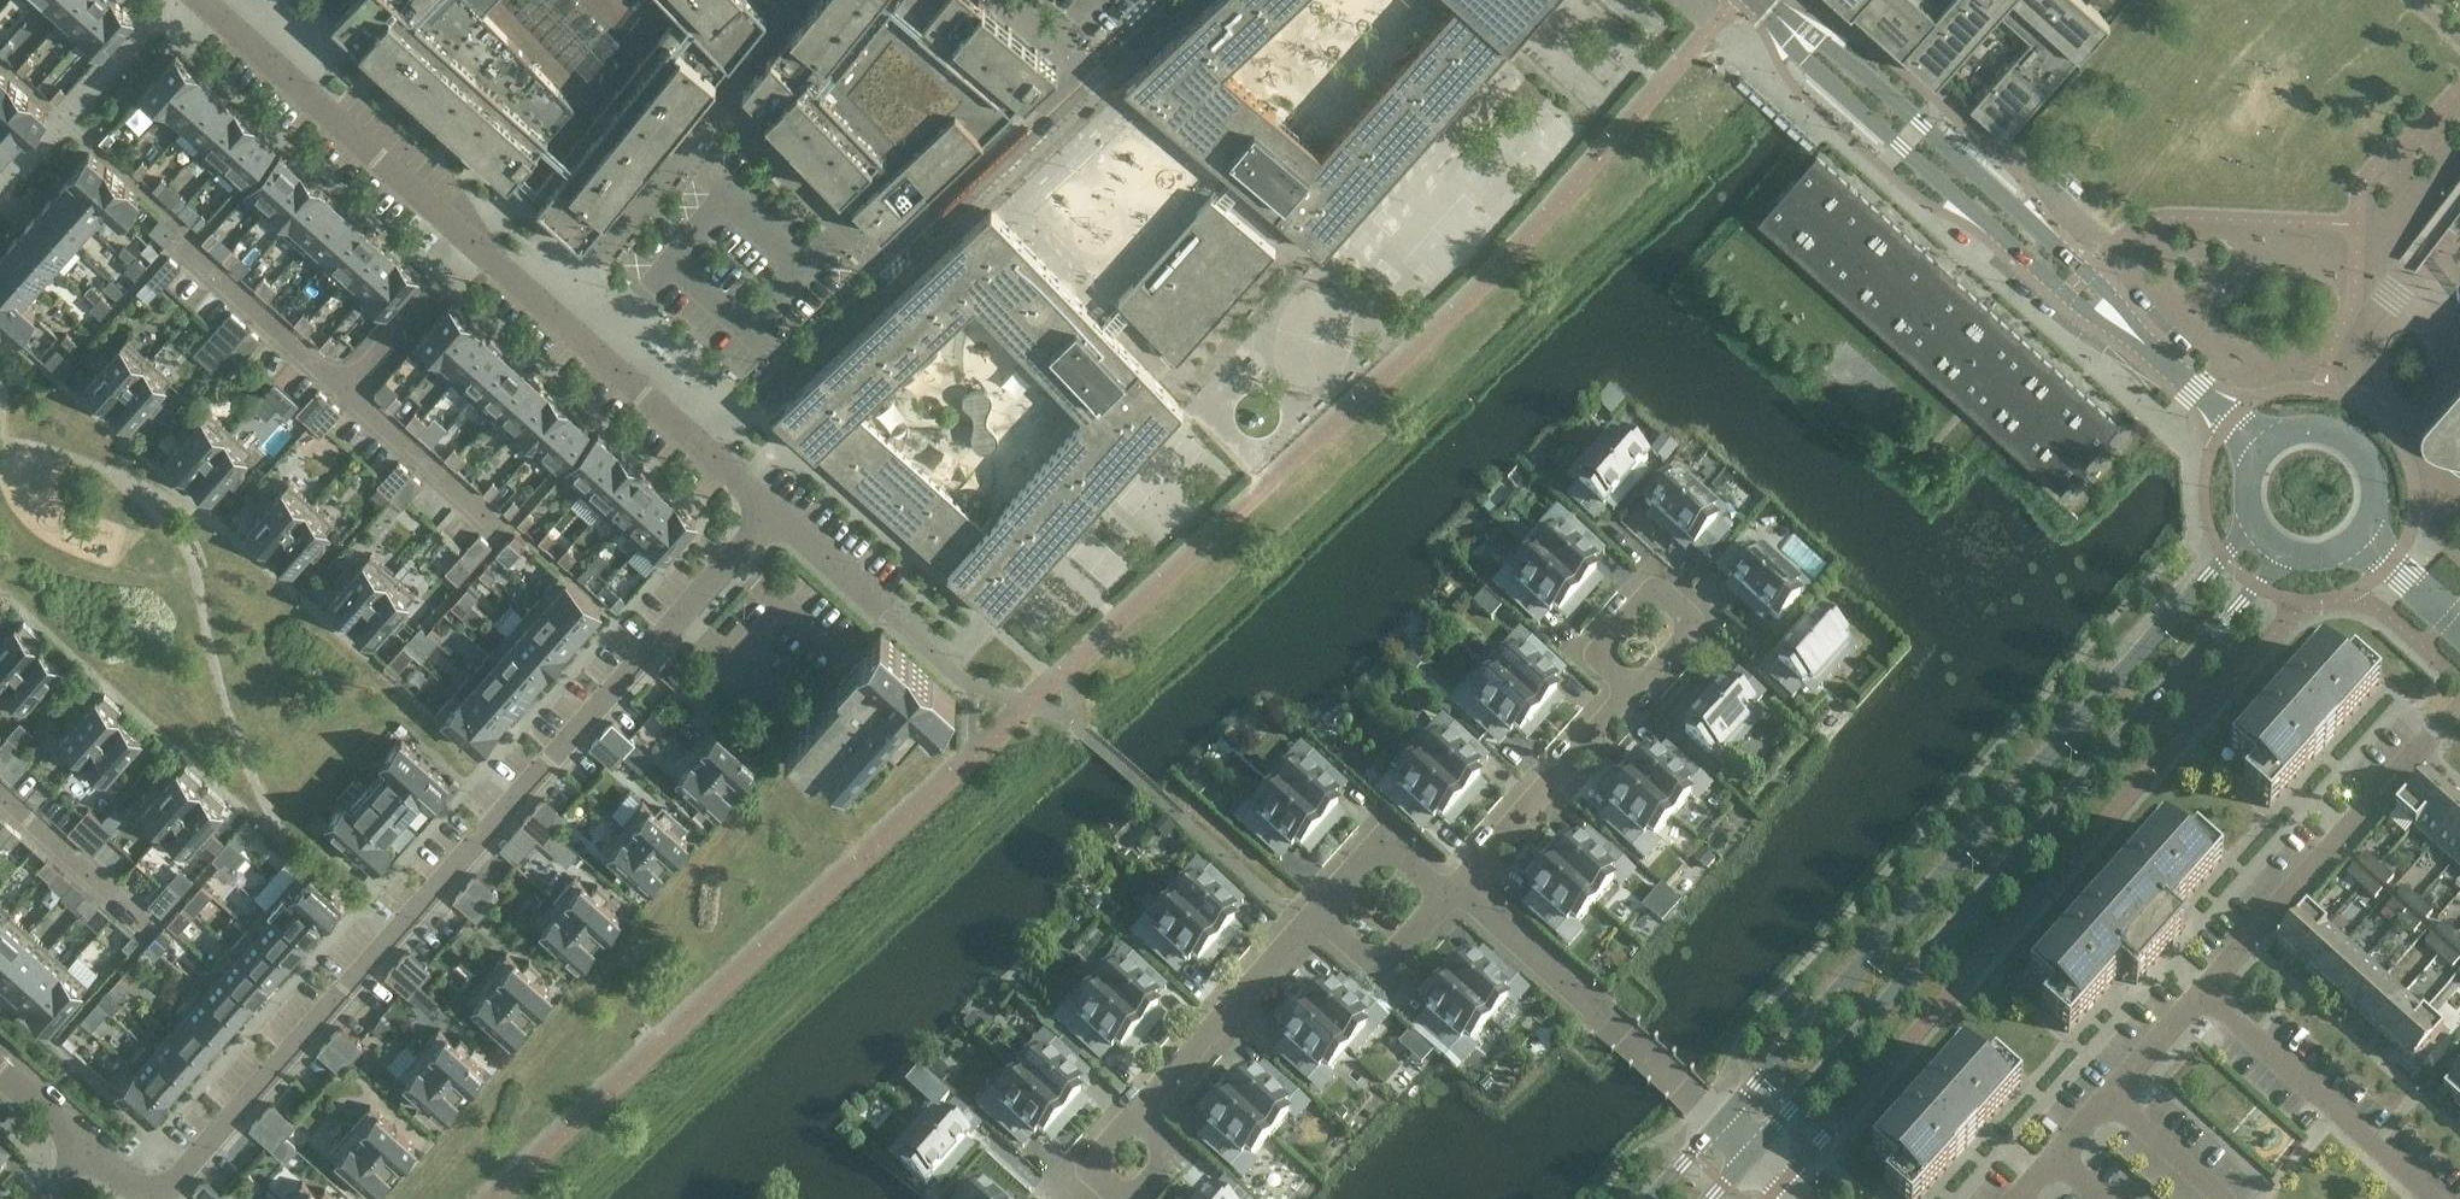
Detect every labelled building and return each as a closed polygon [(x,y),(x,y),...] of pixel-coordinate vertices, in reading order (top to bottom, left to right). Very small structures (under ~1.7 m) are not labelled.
[(77,0),(43,0),(37,6),(38,8),(45,0),(61,15),(55,23),(56,24),(77,0)] [(112,0),(77,0),(56,24),(76,41),(112,0)] [(113,0),(112,0),(76,41),(96,59),(133,18),(113,0)] [(332,22),(426,106),(513,184),(519,177),(515,173),(555,128),(577,104),(484,13),(496,0),(353,0),(332,22)] [(675,20),(531,197),(534,200),(533,202),(582,245),(723,71),(767,16),(751,0),(655,0),(675,20)] [(978,0),(817,0),(790,34),(743,92),(881,234),(1058,68),(978,0)] [(1124,86),(1234,177),(1245,186),(1323,252),(1548,0),(1216,0),(1124,86)] [(1906,40),(1941,0),(1940,0),(1862,0),(1906,40)] [(1901,46),(1935,76),(1996,9),(2031,40),(1970,108),(2006,139),(2109,21),(2085,0),(1941,0),(1906,40),(1901,46)] [(0,48),(0,53),(4,56),(14,45),(7,40),(0,48)] [(159,115),(196,74),(176,56),(139,97),(159,115)] [(27,57),(17,68),(24,74),(33,63),(27,57)] [(0,73),(0,112),(25,134),(27,136),(46,115),(0,73)] [(185,125),(215,91),(196,74),(159,115),(160,117),(167,109),(185,125)] [(60,87),(50,97),(57,103),(67,92),(60,87)] [(204,143),(235,109),(215,91),(185,125),(204,143)] [(217,167),(254,126),(235,109),(204,143),(222,159),(216,166),(217,167)] [(0,112),(0,144),(9,152),(25,134),(0,112)] [(238,186),(275,144),(254,126),(217,167),(238,186)] [(109,130),(99,141),(106,147),(115,137),(109,130)] [(0,144),(0,162),(9,152),(0,144)] [(139,197),(89,153),(70,174),(72,176),(106,207),(120,219),(139,197)] [(301,172),(302,173),(304,170),(290,158),(288,161),(280,153),(241,196),(262,215),(301,172)] [(1818,155),(1759,221),(2060,490),(2119,425),(1818,155)] [(142,160),(132,171),(139,177),(149,166),(142,160)] [(320,189),(321,190),(323,188),(310,176),(308,178),(302,173),(301,172),(262,215),(282,232),(320,189)] [(106,207),(72,176),(55,195),(89,226),(106,207)] [(1124,300),(1102,324),(1112,335),(1132,313),(1177,360),(1192,344),(1189,341),(1258,264),(1261,266),(1276,250),(1224,210),(1245,186),(1234,177),(1212,202),(1209,199),(1194,215),(1198,218),(1139,284),(1136,281),(1121,297),(1124,300)] [(162,178),(152,188),(158,194),(168,183),(162,178)] [(340,206),(341,207),(343,205),(329,193),(327,195),(321,190),(320,189),(282,232),(302,249),(340,206)] [(72,245),(89,226),(55,195),(37,215),(72,245)] [(181,195),(171,206),(178,212),(188,201),(181,195)] [(360,225),(362,222),(349,210),(347,213),(341,207),(340,206),(302,249),(321,266),(359,224),(360,225)] [(992,210),(773,415),(775,417),(998,616),(1183,408),(1112,335),(1102,324),(992,210)] [(201,213),(192,224),(198,230),(208,219),(201,213)] [(72,245),(37,215),(20,234),(55,264),(72,245)] [(149,230),(165,245),(176,232),(160,218),(149,230)] [(379,241),(380,242),(381,240),(368,228),(366,230),(360,225),(359,224),(321,266),(341,283),(379,241)] [(202,241),(208,247),(218,236),(212,230),(202,241)] [(55,264),(20,234),(3,254),(37,284),(55,264)] [(361,300),(398,258),(399,259),(401,257),(387,245),(385,247),(380,242),(379,241),(341,283),(361,300)] [(232,248),(222,259),(229,265),(238,254),(232,248)] [(37,284),(3,254),(0,257),(0,283),(21,302),(37,284)] [(136,256),(131,262),(141,272),(147,265),(136,256)] [(168,256),(147,279),(160,291),(181,267),(168,256)] [(381,318),(420,274),(407,262),(405,264),(399,259),(398,258),(361,300),(381,318)] [(136,278),(141,272),(131,262),(125,269),(136,278)] [(255,288),(261,294),(271,283),(264,278),(255,288)] [(21,302),(0,283),(0,321),(16,335),(35,314),(21,302)] [(277,289),(271,283),(261,294),(267,300),(277,289)] [(102,294),(96,301),(107,311),(112,304),(102,294)] [(101,317),(107,311),(96,301),(90,307),(101,317)] [(471,323),(469,322),(463,317),(465,315),(452,303),(413,347),(434,365),(471,323)] [(294,323),(300,329),(310,318),(303,312),(294,323)] [(215,341),(228,352),(249,329),(236,317),(215,341)] [(316,324),(310,318),(300,329),(306,335),(316,324)] [(490,341),(489,340),(483,334),(485,332),(471,320),(469,322),(471,323),(434,365),(453,382),(490,341)] [(262,340),(249,329),(228,352),(240,363),(262,340)] [(78,343),(67,333),(61,339),(72,349),(78,343)] [(329,335),(319,346),(326,352),(336,341),(329,335)] [(109,403),(151,357),(128,337),(112,354),(105,348),(94,360),(101,367),(86,383),(109,403)] [(473,400),(509,358),(508,357),(502,352),(504,350),(491,338),(489,340),(490,341),(453,382),(473,400)] [(155,353),(176,370),(186,356),(165,340),(155,353)] [(56,348),(45,361),(61,376),(73,363),(56,348)] [(492,417),(529,375),(528,374),(522,369),(524,367),(510,355),(508,357),(509,358),(473,400),(492,417)] [(157,396),(173,378),(151,357),(109,403),(132,424),(146,408),(153,414),(164,402),(157,396)] [(548,393),(547,392),(541,386),(543,384),(530,372),(528,374),(529,375),(492,417),(511,434),(548,393)] [(276,379),(256,402),(282,424),(302,401),(276,379)] [(2431,421),(2429,425),(2429,429),(2432,433),(2449,448),(2459,455),(2459,388),(2431,421)] [(296,413),(309,424),(330,401),(317,389),(296,413)] [(547,392),(548,393),(511,434),(531,451),(568,410),(560,404),(562,402),(549,390),(547,392)] [(402,401),(395,395),(386,406),(393,412),(402,401)] [(343,412),(330,401),(309,424),(322,436),(343,412)] [(568,410),(531,451),(531,452),(551,469),(588,429),(580,422),(582,419),(568,407),(567,409),(568,410)] [(190,476),(231,430),(209,410),(193,428),(186,421),(175,434),(182,440),(167,456),(190,476)] [(405,423),(412,429),(422,418),(415,412),(405,423)] [(435,416),(428,423),(422,418),(412,429),(431,445),(447,427),(435,416)] [(238,468),(254,450),(231,430),(190,476),(193,479),(188,486),(204,500),(210,494),(212,496),(227,481),(234,487),(245,474),(238,468)] [(581,493),(618,451),(598,433),(561,474),(581,493)] [(1594,518),(1648,459),(1622,436),(1617,443),(1612,439),(1580,474),(1585,479),(1569,496),(1594,518)] [(444,458),(451,463),(460,453),(454,447),(444,458)] [(601,510),(637,469),(618,451),(581,493),(601,510)] [(467,458),(460,453),(451,463),(457,469),(467,458)] [(377,485),(390,497),(411,473),(398,461),(377,485)] [(620,527),(657,486),(637,469),(601,510),(620,527)] [(424,484),(411,473),(390,497),(402,508),(424,484)] [(1715,511),(1679,479),(1674,484),(1668,478),(1646,503),(1706,557),(1728,532),(1710,516),(1715,511)] [(493,481),(483,492),(490,498),(499,487),(493,481)] [(271,549),(312,502),(290,482),(274,500),(267,494),(256,506),(263,513),(248,528),(251,531),(245,537),(262,552),(268,545),(271,549)] [(639,545),(676,503),(657,486),(620,527),(639,545)] [(513,499),(504,510),(510,516),(520,505),(513,499)] [(319,540),(335,522),(312,502),(271,549),(293,569),(308,553),(315,559),(326,546),(319,540)] [(660,563),(697,522),(676,503),(639,545),(660,563)] [(518,523),(524,529),(534,518),(527,512),(518,523)] [(1596,573),(1583,562),(1598,545),(1570,521),(1556,537),(1551,532),(1532,553),(1578,593),(1596,573)] [(548,530),(538,541),(545,547),(554,536),(548,530)] [(458,557),(471,569),(492,545),(479,534),(458,557)] [(514,534),(509,541),(519,550),(525,544),(514,534)] [(1798,586),(1762,554),(1758,559),(1740,543),(1718,568),(1778,621),(1800,596),(1794,591),(1798,586)] [(567,547),(557,558),(564,564),(574,553),(567,547)] [(1578,593),(1532,553),(1514,573),(1519,578),(1505,594),(1533,619),(1547,602),(1559,614),(1578,593)] [(352,621),(393,575),(371,554),(355,572),(348,566),(336,578),(343,585),(329,601),(352,621)] [(586,565),(577,575),(583,581),(593,571),(586,565)] [(495,577),(485,567),(479,574),(490,584),(495,577)] [(601,611),(559,574),(541,594),(583,631),(601,611)] [(400,612),(416,595),(393,575),(352,621),(374,641),(388,625),(396,631),(407,619),(400,612)] [(467,587),(462,593),(472,603),(478,597),(467,587)] [(467,609),(472,603),(462,593),(456,600),(467,609)] [(583,631),(541,594),(524,614),(565,651),(583,631)] [(620,594),(610,605),(617,611),(626,600),(620,594)] [(565,651),(524,614),(507,633),(548,670),(565,651)] [(1813,683),(1846,647),(1841,643),(1846,637),(1822,615),(1768,674),(1793,697),(1809,679),(1813,683)] [(38,646),(35,643),(40,637),(24,622),(18,629),(16,626),(1,642),(0,641),(0,689),(38,646)] [(432,626),(427,632),(438,642),(443,635),(432,626)] [(432,648),(438,642),(427,632),(421,638),(432,648)] [(548,670),(507,633),(489,653),(531,690),(548,670)] [(932,706),(948,695),(954,701),(956,699),(881,633),(858,659),(864,664),(845,684),(840,679),(838,681),(842,684),(785,747),(787,749),(793,742),(810,751),(821,760),(829,751),(845,759),(855,768),(890,729),(899,737),(920,714),(922,716),(932,706)] [(1557,693),(1544,681),(1559,665),(1531,641),(1517,657),(1511,652),(1493,673),(1538,713),(1557,693)] [(60,666),(38,646),(0,689),(0,695),(19,712),(60,666)] [(531,690),(489,653),(488,654),(495,661),(479,679),(513,709),(531,690)] [(2314,759),(2336,734),(2332,730),(2376,680),(2353,660),(2343,672),(2325,657),(2316,667),(2309,661),(2239,739),(2246,745),(2237,756),(2254,771),(2243,783),(2266,804),(2310,755),(2314,759)] [(692,679),(668,658),(657,671),(681,692),(692,679)] [(401,669),(397,665),(390,659),(384,666),(395,675),(401,669)] [(1753,716),(1748,712),(1764,694),(1739,672),(1685,732),(1710,754),(1716,748),(1721,752),(1753,716)] [(1538,713),(1493,673),(1475,693),(1480,698),(1466,714),(1493,738),(1508,722),(1520,733),(1538,713)] [(513,709),(479,679),(463,697),(456,690),(455,692),(496,728),(513,709)] [(496,728),(455,692),(436,712),(478,749),(496,728)] [(78,765),(119,718),(115,716),(121,709),(105,695),(99,701),(96,698),(82,714),(75,708),(64,721),(71,727),(62,737),(84,756),(77,764),(78,765)] [(100,785),(141,739),(119,718),(78,765),(100,785)] [(635,742),(612,722),(600,734),(624,755),(635,742)] [(755,764),(740,750),(746,743),(733,731),(727,739),(711,724),(691,747),(734,785),(740,779),(741,780),(755,764)] [(1479,779),(1467,768),(1481,752),(1454,727),(1440,743),(1434,738),(1416,759),(1461,799),(1479,779)] [(613,768),(624,755),(600,734),(589,747),(613,768)] [(20,747),(8,736),(0,744),(0,770),(20,747)] [(387,803),(425,761),(401,740),(381,762),(386,767),(369,786),(387,803)] [(627,752),(643,768),(654,755),(638,740),(627,752)] [(20,747),(0,770),(0,771),(12,782),(33,759),(20,747)] [(734,785),(691,747),(671,769),(715,809),(730,793),(728,791),(734,785)] [(1685,791),(1699,775),(1672,751),(1657,767),(1645,756),(1627,776),(1672,816),(1690,796),(1685,791)] [(1338,807),(1325,796),(1340,780),(1312,756),(1298,772),(1292,767),(1274,787),(1320,828),(1338,807)] [(1461,799),(1416,759),(1398,779),(1403,784),(1389,800),(1416,825),(1431,808),(1443,820),(1461,799)] [(428,804),(448,781),(425,761),(387,803),(406,820),(423,800),(428,804)] [(158,837),(200,790),(197,787),(202,781),(186,767),(180,773),(177,771),(163,787),(156,780),(145,793),(152,799),(136,817),(158,837)] [(2415,826),(2444,793),(2424,775),(2394,808),(2415,826)] [(1672,816),(1627,776),(1608,796),(1621,808),(1607,824),(1634,848),(1648,832),(1654,837),(1672,816)] [(350,845),(387,803),(369,786),(351,806),(346,801),(326,824),(350,845)] [(208,827),(222,811),(219,808),(225,802),(209,787),(204,793),(200,790),(158,837),(181,857),(196,839),(204,846),(215,833),(208,827)] [(1320,828),(1274,787),(1256,808),(1261,813),(1247,829),(1274,853),(1289,837),(1301,848),(1320,828)] [(2459,814),(2459,807),(2444,793),(2415,826),(2434,843),(2459,814)] [(567,819),(544,798),(533,811),(556,832),(567,819)] [(672,826),(678,819),(665,808),(659,815),(643,800),(623,823),(648,845),(666,861),(672,855),(673,856),(687,840),(672,826)] [(388,839),(406,820),(387,803),(350,845),(374,866),(393,844),(388,839)] [(67,832),(80,843),(101,820),(89,808),(67,832)] [(545,844),(556,832),(533,811),(521,823),(545,844)] [(2459,853),(2459,814),(2434,843),(2454,860),(2459,853)] [(241,848),(259,828),(247,818),(230,838),(241,848)] [(114,831),(101,820),(80,843),(93,854),(114,831)] [(666,861),(648,845),(623,823),(603,845),(619,860),(613,867),(625,878),(631,871),(647,885),(662,869),(660,868),(666,861)] [(5,840),(15,830),(8,824),(0,833),(0,836),(5,840)] [(21,835),(15,830),(5,840),(11,846),(21,835)] [(2150,961),(2179,929),(2165,917),(2219,857),(2196,836),(2185,848),(2168,833),(2158,844),(2152,838),(2038,964),(2045,970),(2036,981),(2053,996),(2042,1008),(2065,1029),(2136,949),(2150,961)] [(1608,877),(1622,861),(1595,837),(1580,853),(1568,842),(1550,862),(1595,903),(1613,882),(1608,877)] [(2366,852),(2359,860),(2373,873),(2380,865),(2366,852)] [(225,858),(219,865),(230,874),(235,867),(225,858)] [(37,869),(44,875),(54,864),(47,859),(37,869)] [(1577,923),(1595,903),(1550,862),(1531,883),(1544,894),(1529,910),(1557,934),(1571,918),(1577,923)] [(60,870),(54,864),(44,875),(50,881),(60,870)] [(224,880),(230,874),(219,865),(214,871),(224,880)] [(2380,865),(2373,873),(2387,885),(2394,878),(2380,865)] [(2368,878),(2354,866),(2347,874),(2361,886),(2368,878)] [(340,903),(301,868),(282,888),(322,924),(340,903)] [(1222,911),(1236,895),(1209,871),(1194,887),(1189,882),(1171,903),(1216,943),(1234,923),(1222,911)] [(488,908),(499,895),(476,874),(464,887),(488,908)] [(604,903),(610,895),(598,884),(591,891),(575,877),(555,899),(598,938),(603,931),(605,933),(619,916),(604,903)] [(2368,878),(2361,886),(2375,899),(2382,891),(2368,878)] [(182,892),(170,880),(148,904),(161,915),(182,892)] [(202,885),(184,904),(195,913),(212,894),(202,885)] [(477,921),(488,908),(464,887),(453,900),(477,921)] [(2405,887),(2398,895),(2412,908),(2419,900),(2405,887)] [(322,924),(282,888),(265,908),(304,943),(322,924)] [(76,904),(82,910),(92,899),(86,893),(76,904)] [(99,905),(92,899),(82,910),(89,916),(99,905)] [(598,938),(555,899),(535,922),(579,961),(594,945),(592,944),(598,938)] [(2407,913),(2393,900),(2386,908),(2400,921),(2407,913)] [(2419,900),(2412,908),(2426,920),(2433,912),(2419,900)] [(1216,943),(1171,903),(1152,923),(1158,928),(1143,944),(1171,969),(1186,952),(1198,963),(1216,943)] [(167,923),(177,932),(195,913),(184,904),(167,923)] [(2296,958),(2326,925),(2306,907),(2276,940),(2296,958)] [(304,943),(265,908),(248,927),(287,962),(304,943)] [(10,913),(9,912),(2,919),(0,917),(0,924),(10,913)] [(29,930),(10,913),(0,924),(0,963),(29,930)] [(2407,913),(2400,921),(2414,933),(2421,925),(2407,913)] [(2443,922),(2436,930),(2450,942),(2457,934),(2443,922)] [(2316,975),(2345,943),(2326,925),(2296,958),(2316,975)] [(287,962),(248,927),(230,947),(239,954),(239,955),(270,982),(287,962)] [(49,947),(29,930),(0,963),(0,978),(12,989),(49,947)] [(2450,942),(2459,951),(2459,937),(2457,934),(2450,942)] [(129,951),(139,940),(132,935),(122,945),(129,951)] [(2446,947),(2432,935),(2424,943),(2438,955),(2446,947)] [(156,936),(151,942),(160,951),(166,945),(156,936)] [(155,957),(160,951),(151,942),(145,948),(155,957)] [(2335,993),(2365,960),(2345,943),(2316,975),(2335,993)] [(31,1006),(68,965),(49,947),(12,989),(30,1005),(31,1006)] [(239,955),(230,947),(213,966),(222,974),(252,1001),(270,982),(239,955)] [(2446,947),(2438,955),(2452,968),(2459,960),(2446,947)] [(88,982),(100,969),(81,950),(68,963),(88,982)] [(431,971),(408,950),(396,963),(420,984),(431,971)] [(535,979),(542,971),(529,960),(523,967),(507,953),(487,975),(530,1014),(535,1007),(537,1009),(551,993),(535,979)] [(1507,1001),(1502,996),(1516,980),(1489,955),(1474,971),(1462,960),(1444,981),(1489,1021),(1507,1001)] [(1158,1008),(1145,997),(1159,982),(1132,957),(1117,973),(1112,968),(1094,989),(1139,1029),(1158,1008)] [(2355,1010),(2384,977),(2365,960),(2335,993),(2355,1010)] [(420,984),(396,963),(385,976),(408,997),(420,984)] [(50,1027),(89,983),(68,965),(31,1006),(30,1005),(28,1007),(50,1027)] [(252,1001),(222,974),(206,991),(197,983),(195,986),(235,1021),(252,1001)] [(121,975),(115,982),(125,991),(131,984),(121,975)] [(530,1014),(487,975),(467,998),(511,1038),(526,1021),(524,1020),(530,1014)] [(2374,1027),(2403,994),(2384,977),(2355,1010),(2374,1027)] [(1489,1021),(1444,981),(1425,1001),(1438,1012),(1423,1028),(1451,1053),(1465,1037),(1471,1042),(1489,1021)] [(120,997),(125,991),(115,982),(109,988),(120,997)] [(431,1009),(440,996),(421,983),(412,995),(431,1009)] [(1360,1024),(1374,1008),(1347,984),(1333,1000),(1320,989),(1302,1009),(1347,1050),(1365,1029),(1360,1024)] [(235,1021),(195,986),(178,1005),(187,1013),(217,1040),(235,1021)] [(1139,1029),(1094,989),(1075,1009),(1081,1014),(1066,1030),(1094,1055),(1109,1038),(1121,1049),(1139,1029)] [(2393,1044),(2422,1012),(2403,994),(2374,1027),(2393,1044)] [(1347,1050),(1302,1009),(1284,1030),(1296,1041),(1282,1057),(1309,1081),(1323,1065),(1329,1070),(1347,1050)] [(2414,1063),(2443,1030),(2422,1012),(2393,1044),(2414,1063)] [(217,1040),(187,1013),(169,1032),(200,1060),(217,1040)] [(91,1029),(97,1023),(86,1014),(81,1020),(91,1029)] [(352,1060),(363,1048),(340,1027),(328,1039),(352,1060)] [(468,1055),(474,1048),(461,1036),(455,1043),(439,1029),(419,1052),(439,1070),(462,1090),(467,1084),(469,1085),(483,1069),(468,1055)] [(200,1060),(169,1032),(153,1050),(152,1052),(183,1079),(200,1060)] [(352,1060),(328,1039),(317,1052),(340,1073),(352,1060)] [(183,1079),(152,1052),(153,1050),(145,1042),(128,1061),(126,1064),(165,1099),(183,1079)] [(1080,1095),(1068,1084),(1082,1068),(1055,1043),(1040,1059),(1035,1055),(1017,1075),(1062,1115),(1080,1095)] [(462,1090),(439,1070),(419,1052),(399,1074),(415,1089),(408,1096),(421,1107),(427,1100),(443,1114),(458,1098),(456,1096),(462,1090)] [(2457,1056),(2445,1071),(2453,1078),(2443,1091),(2459,1106),(2459,1058),(2457,1056)] [(1978,1134),(1974,1131),(2018,1082),(1995,1061),(1984,1073),(1967,1058),(1958,1068),(1951,1063),(1881,1141),(1888,1147),(1878,1157),(1895,1173),(1885,1185),(1900,1198),(1913,1198),(1952,1156),(1956,1160),(1978,1134)] [(165,1099),(126,1064),(109,1082),(148,1118),(165,1099)] [(1283,1111),(1297,1095),(1270,1070),(1255,1086),(1243,1075),(1225,1096),(1270,1136),(1288,1116),(1283,1111)] [(1062,1115),(1017,1075),(998,1096),(1004,1100),(989,1116),(1017,1141),(1031,1125),(1044,1136),(1062,1115)] [(1252,1156),(1270,1136),(1225,1096),(1206,1116),(1218,1127),(1204,1143),(1232,1168),(1246,1152),(1252,1156)] [(272,1103),(260,1116),(284,1137),(295,1124),(272,1103)] [(926,1186),(979,1126),(954,1103),(939,1121),(934,1117),(902,1153),(907,1157),(901,1163),(926,1186)] [(415,1145),(371,1105),(351,1128),(394,1166),(399,1160),(401,1161),(415,1145)] [(284,1137),(260,1116),(249,1129),(272,1149),(284,1137)] [(394,1166),(351,1128),(331,1150),(347,1165),(340,1172),(353,1183),(359,1176),(375,1190),(390,1174),(388,1172),(394,1166)] [(204,1179),(193,1192),(201,1198),(226,1198),(204,1179)] [(1225,1181),(1208,1198),(1245,1198),(1225,1181)] [(325,1189),(319,1196),(303,1182),(287,1198),(337,1198),(325,1189)] [(977,1184),(963,1198),(993,1198),(977,1184)]
